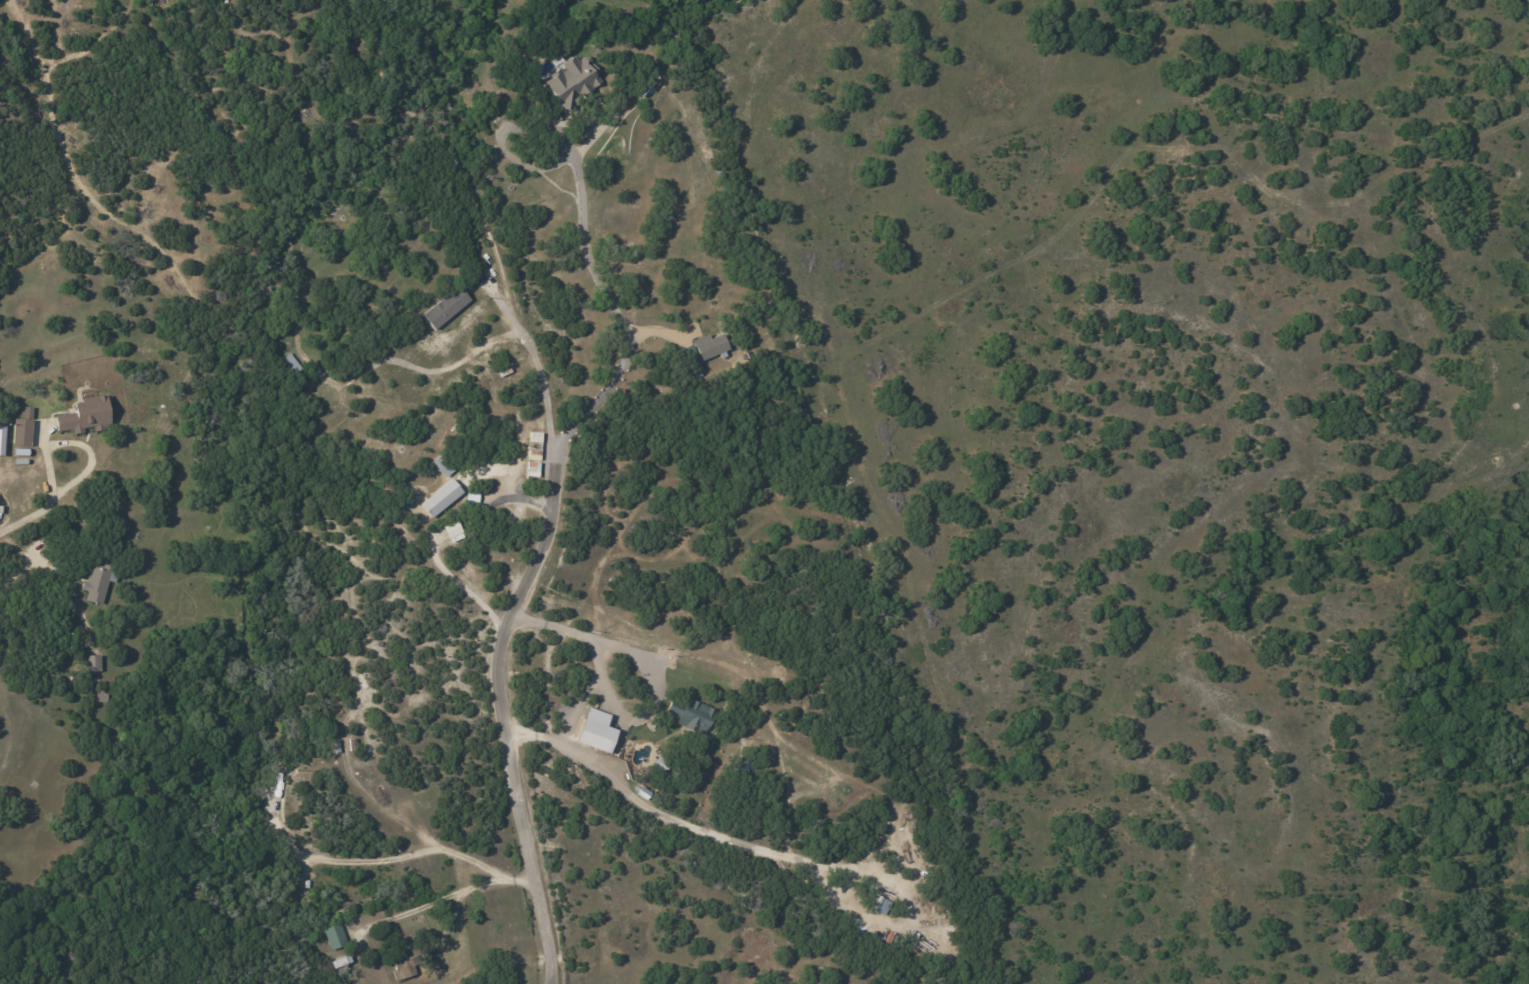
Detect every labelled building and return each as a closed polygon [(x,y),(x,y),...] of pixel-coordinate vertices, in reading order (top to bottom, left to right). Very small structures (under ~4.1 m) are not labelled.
[(540,79),(561,109),(602,81),(584,54),(575,60),(572,57),(540,79)] [(468,299),(455,284),(421,315),(434,330),(468,299)] [(707,335),(678,346),(689,374),(699,370),(696,361),(727,349),(720,333),(708,338),(707,335)] [(301,368),(288,352),(281,358),(294,374),(301,368)] [(55,431),(70,429),(71,434),(82,432),(82,427),(91,426),(92,430),(109,428),(105,394),(79,398),(79,402),(71,403),(73,412),(53,415),(55,431)] [(11,444),(29,445),(30,419),(12,418),(11,444)] [(418,503),(430,517),(461,492),(449,478),(418,503)] [(99,654),(83,655),(83,671),(100,670),(99,654)] [(674,724),(703,735),(712,709),(684,699),(683,703),(669,698),(664,712),(676,717),(674,724)] [(574,741),(607,752),(615,729),(604,725),(608,714),(586,706),(574,741)] [(889,901),(873,894),(868,908),(884,915),(889,901)] [(345,944),(339,923),(322,928),(328,949),(345,944)] [(335,975),(351,968),(345,955),(329,962),(335,975)]
